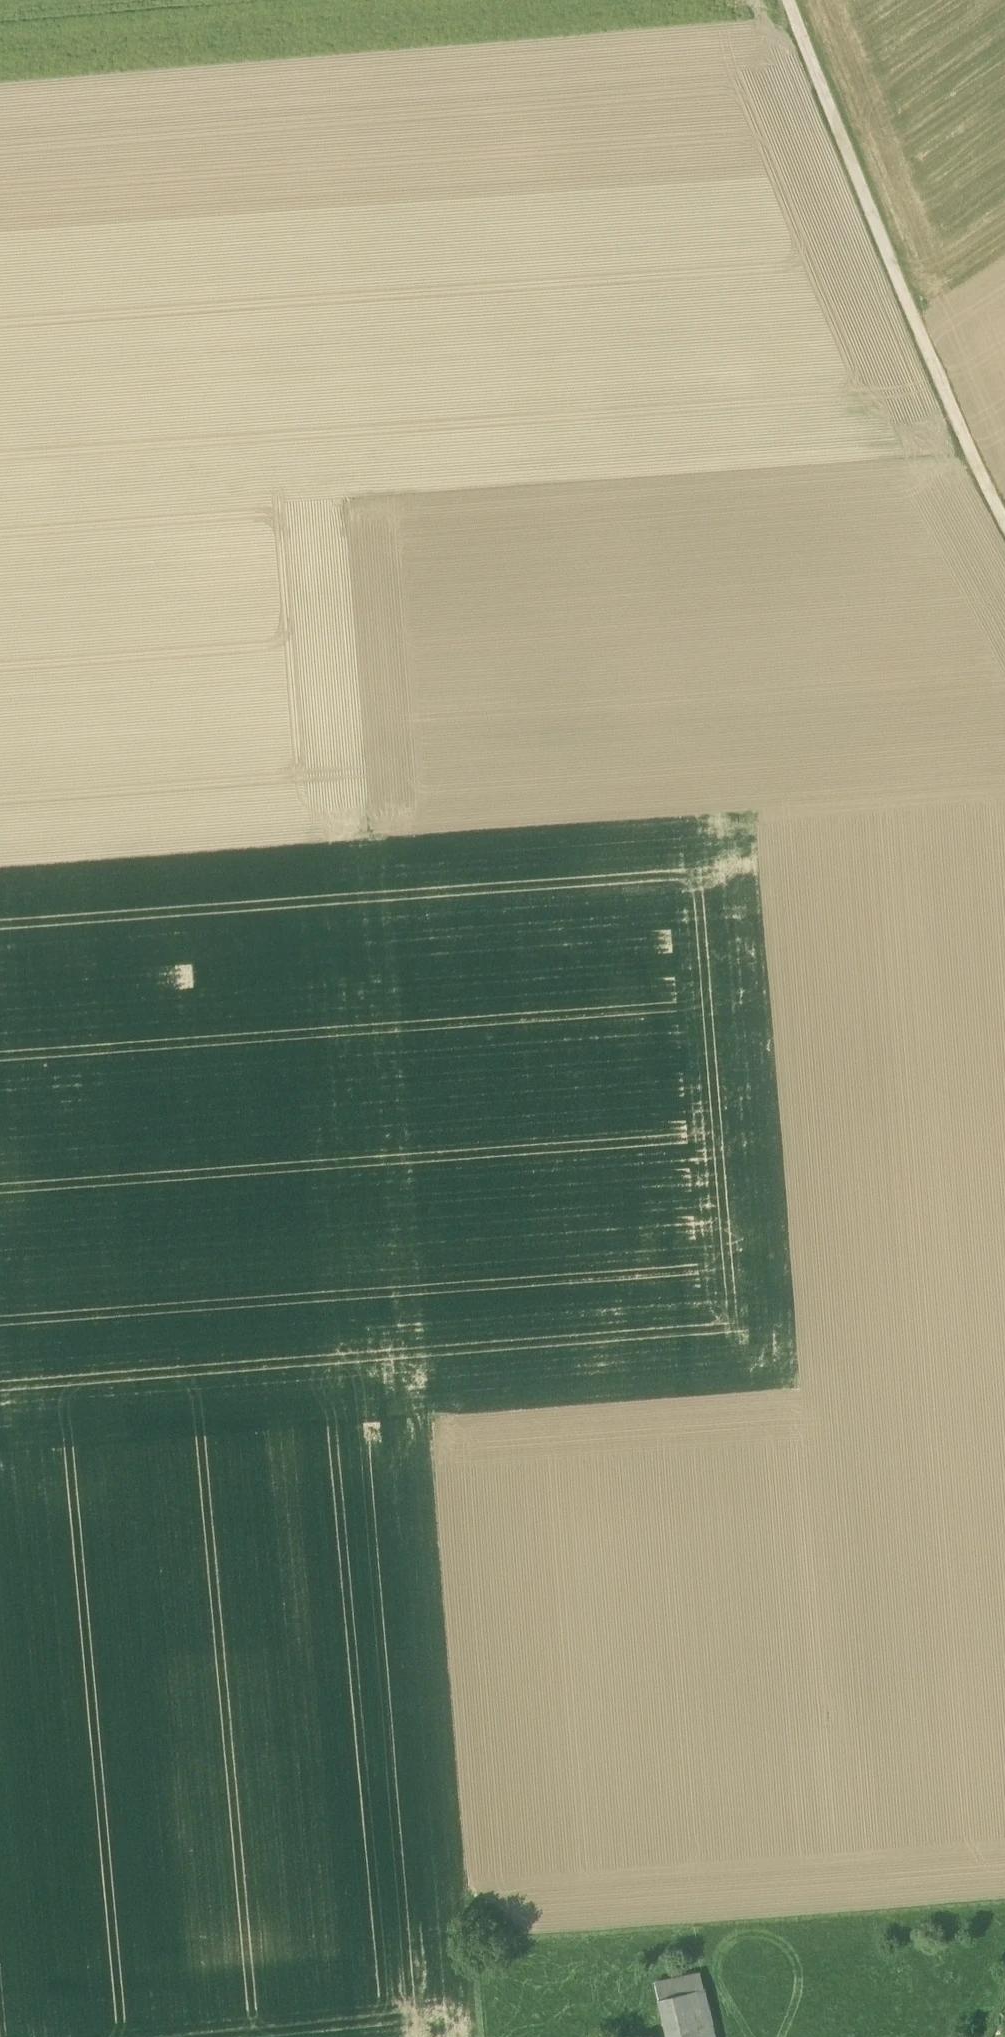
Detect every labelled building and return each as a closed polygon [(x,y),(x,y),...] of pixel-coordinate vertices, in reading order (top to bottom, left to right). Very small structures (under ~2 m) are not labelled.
[(659,1998),(667,2036),(714,2036),(703,1989),(659,1998)]
